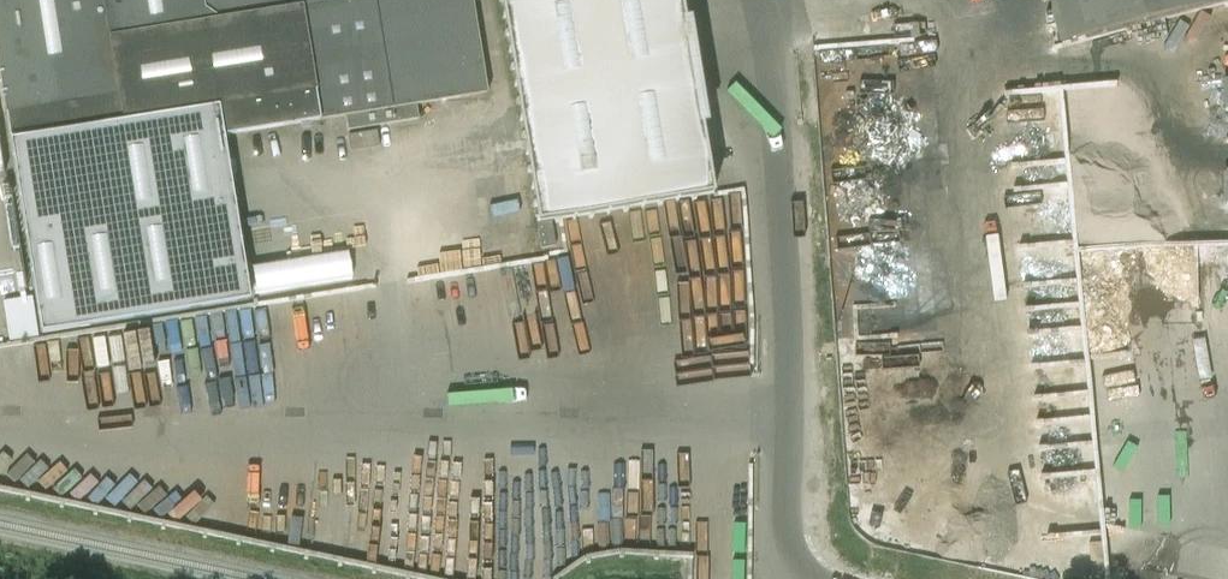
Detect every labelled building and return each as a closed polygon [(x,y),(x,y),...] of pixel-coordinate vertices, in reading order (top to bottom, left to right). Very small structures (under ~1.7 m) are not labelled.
[(41,334),(249,301),(223,137),(297,125),(296,124),(318,121),(318,122),(345,118),(347,131),(418,120),(416,106),(487,95),(472,0),(0,0),(0,80),(41,334)] [(715,193),(686,0),(506,0),(540,220),(715,193)] [(1048,16),(1057,47),(1227,0),(1047,0),(1048,16)] [(1221,204),(1227,204),(1227,76),(1217,77),(1221,204)] [(377,132),(348,136),(351,152),(379,147),(377,132)] [(731,367),(751,367),(752,303),(731,303),(731,367)] [(684,453),(684,483),(693,483),(693,453),(684,453)]
